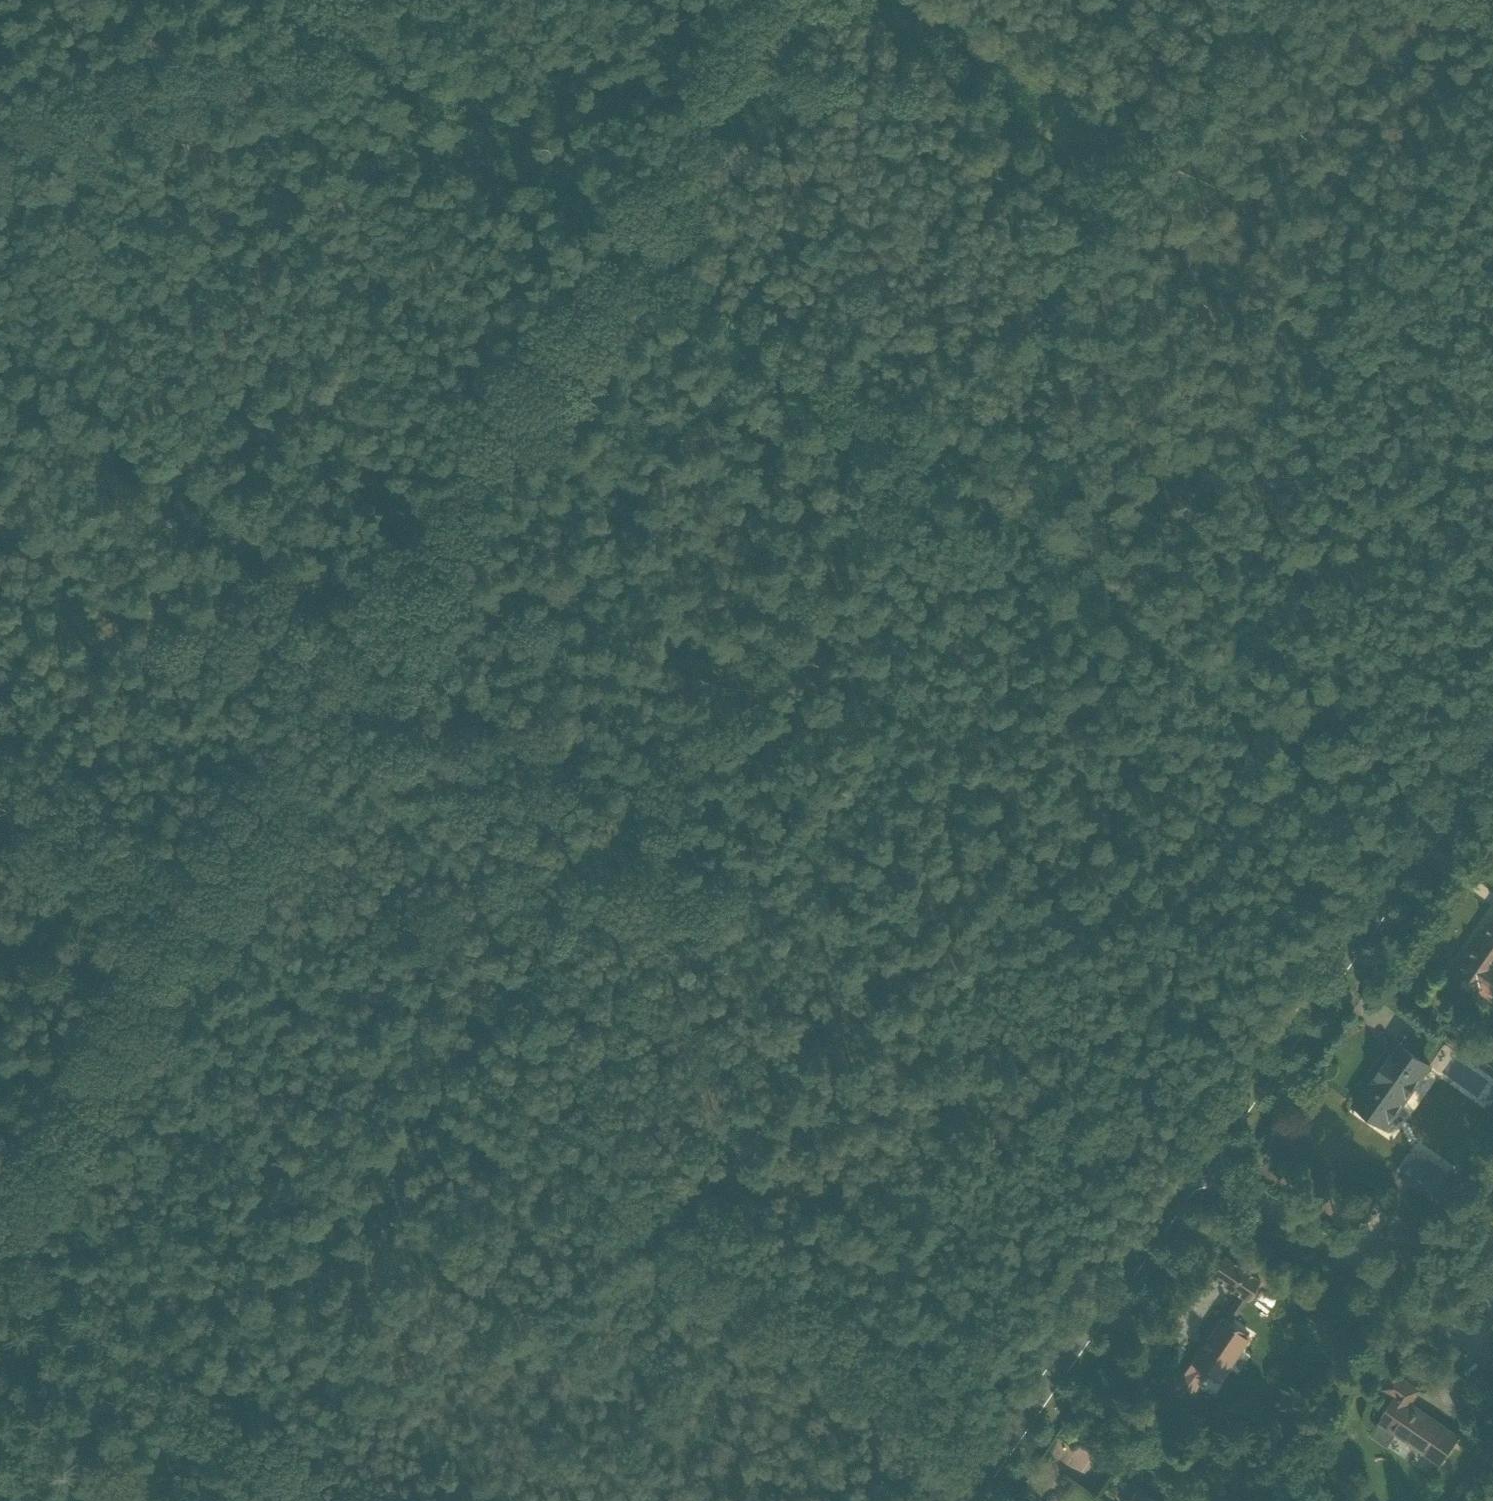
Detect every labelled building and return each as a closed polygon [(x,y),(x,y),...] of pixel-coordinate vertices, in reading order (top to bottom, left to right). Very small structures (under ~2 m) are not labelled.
[(1456,972),(1492,999),(1492,970),(1492,921),(1456,972)] [(1387,1130),(1432,1065),(1398,1042),(1353,1107),(1387,1130)] [(1474,1085),(1488,1069),(1477,1059),(1462,1076),(1474,1085)] [(1449,1158),(1408,1139),(1393,1169),(1434,1189),(1449,1158)] [(1233,1249),(1218,1265),(1242,1287),(1257,1271),(1233,1249)] [(1220,1384),(1251,1338),(1220,1317),(1189,1363),(1220,1384)] [(1372,1419),(1442,1466),(1463,1435),(1413,1402),(1422,1390),(1393,1370),(1381,1388),(1389,1393),(1372,1419)] [(1135,1480),(1121,1500),(1166,1500),(1135,1480)]
